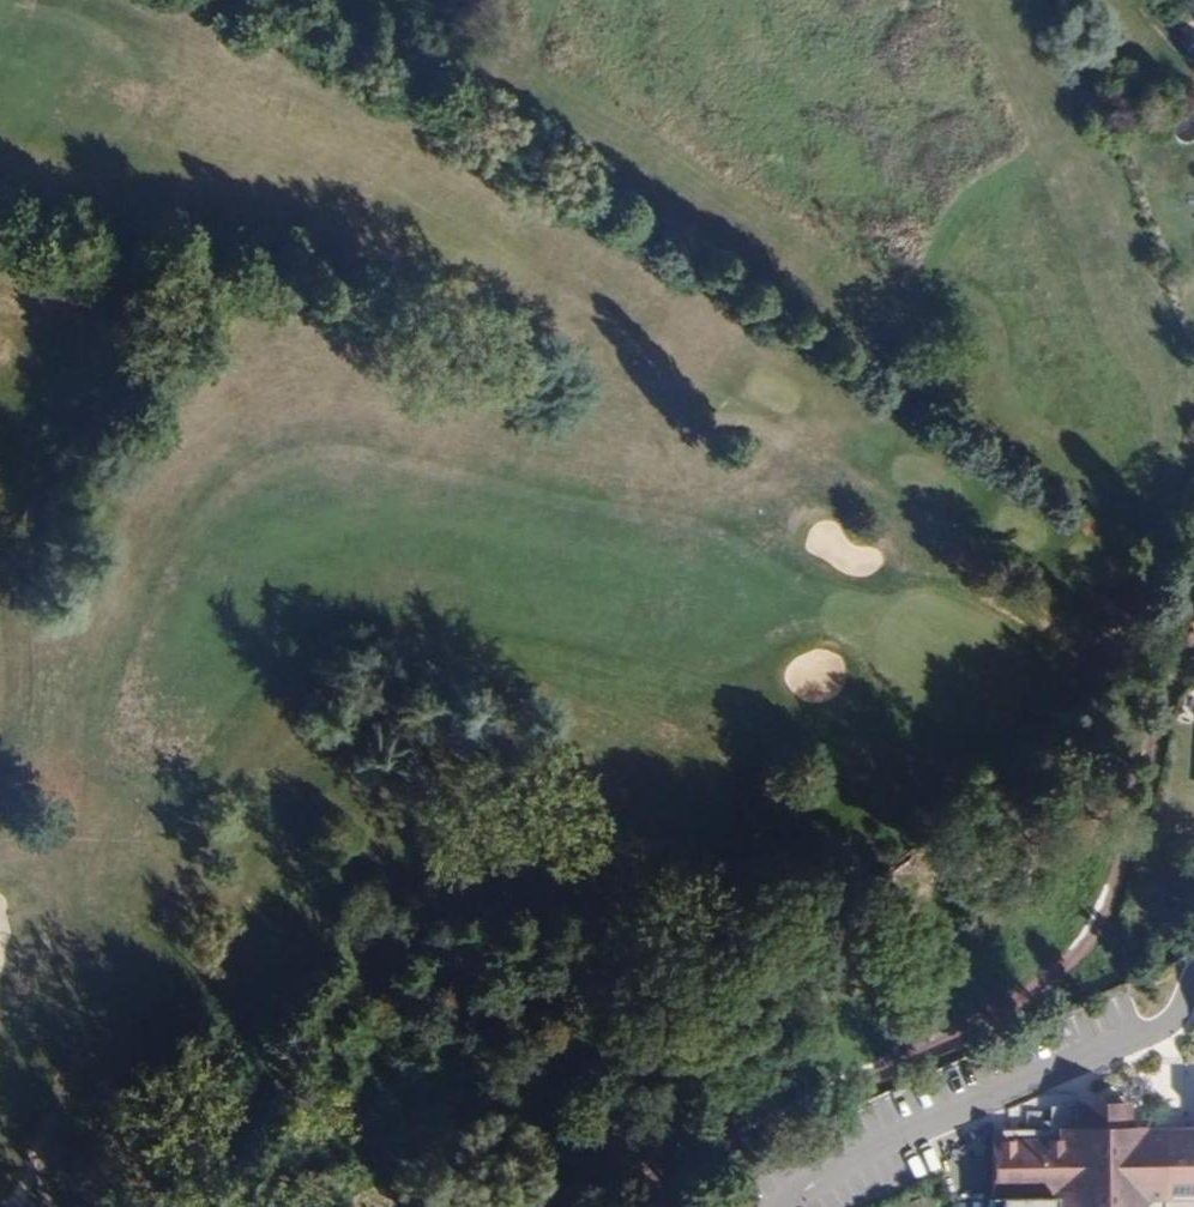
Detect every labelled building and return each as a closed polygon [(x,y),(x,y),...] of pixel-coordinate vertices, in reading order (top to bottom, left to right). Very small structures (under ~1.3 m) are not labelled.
[(1144,1193),(1193,1192),(1193,1128),(1144,1130),(1144,1123),(1128,1124),(1126,1099),(1073,1100),(1073,1124),(1055,1124),(1055,1132),(1005,1133),(1006,1194),(984,1195),(985,1206),(1143,1206),(1144,1193)]
